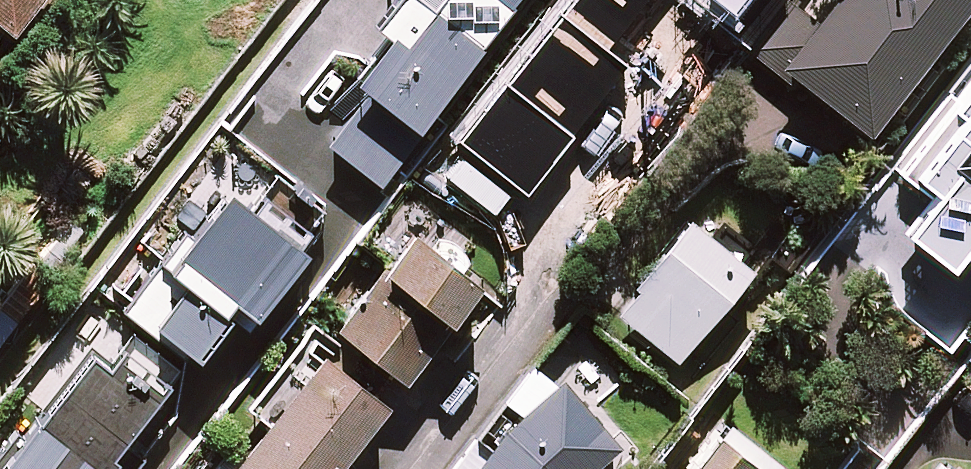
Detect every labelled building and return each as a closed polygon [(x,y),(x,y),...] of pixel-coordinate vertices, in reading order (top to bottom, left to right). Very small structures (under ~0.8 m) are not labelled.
[(16,31),(39,0),(0,0),(0,19),(16,31)] [(374,19),(389,30),(357,74),(420,121),(511,0),(388,0),(374,19)] [(449,153),(523,213),(689,8),(725,38),(756,0),(573,0),(449,153)] [(814,16),(793,0),(786,0),(755,40),(868,126),(963,0),(826,0),(814,16)] [(898,169),(918,186),(891,220),(934,256),(949,238),(970,256),(970,79),(898,169)] [(356,108),(330,138),(380,182),(406,152),(356,108)] [(176,213),(183,218),(152,261),(181,282),(157,317),(200,348),(239,294),(257,307),(307,239),(301,235),(308,226),(270,198),(278,188),(223,148),(176,213)] [(751,265),(691,219),(619,312),(679,358),(751,265)] [(481,277),(415,225),(339,321),(405,373),(481,277)] [(12,280),(0,296),(0,339),(34,297),(12,280)] [(92,344),(0,461),(0,468),(133,468),(142,458),(121,441),(157,395),(92,344)] [(253,468),(372,468),(379,460),(354,440),(388,398),(326,347),(289,393),(270,377),(252,399),(272,415),(238,457),(253,468)] [(535,365),(508,398),(524,411),(476,468),(589,468),(618,434),(535,365)] [(728,416),(684,468),(771,468),(746,449),(754,438),(728,416)]
